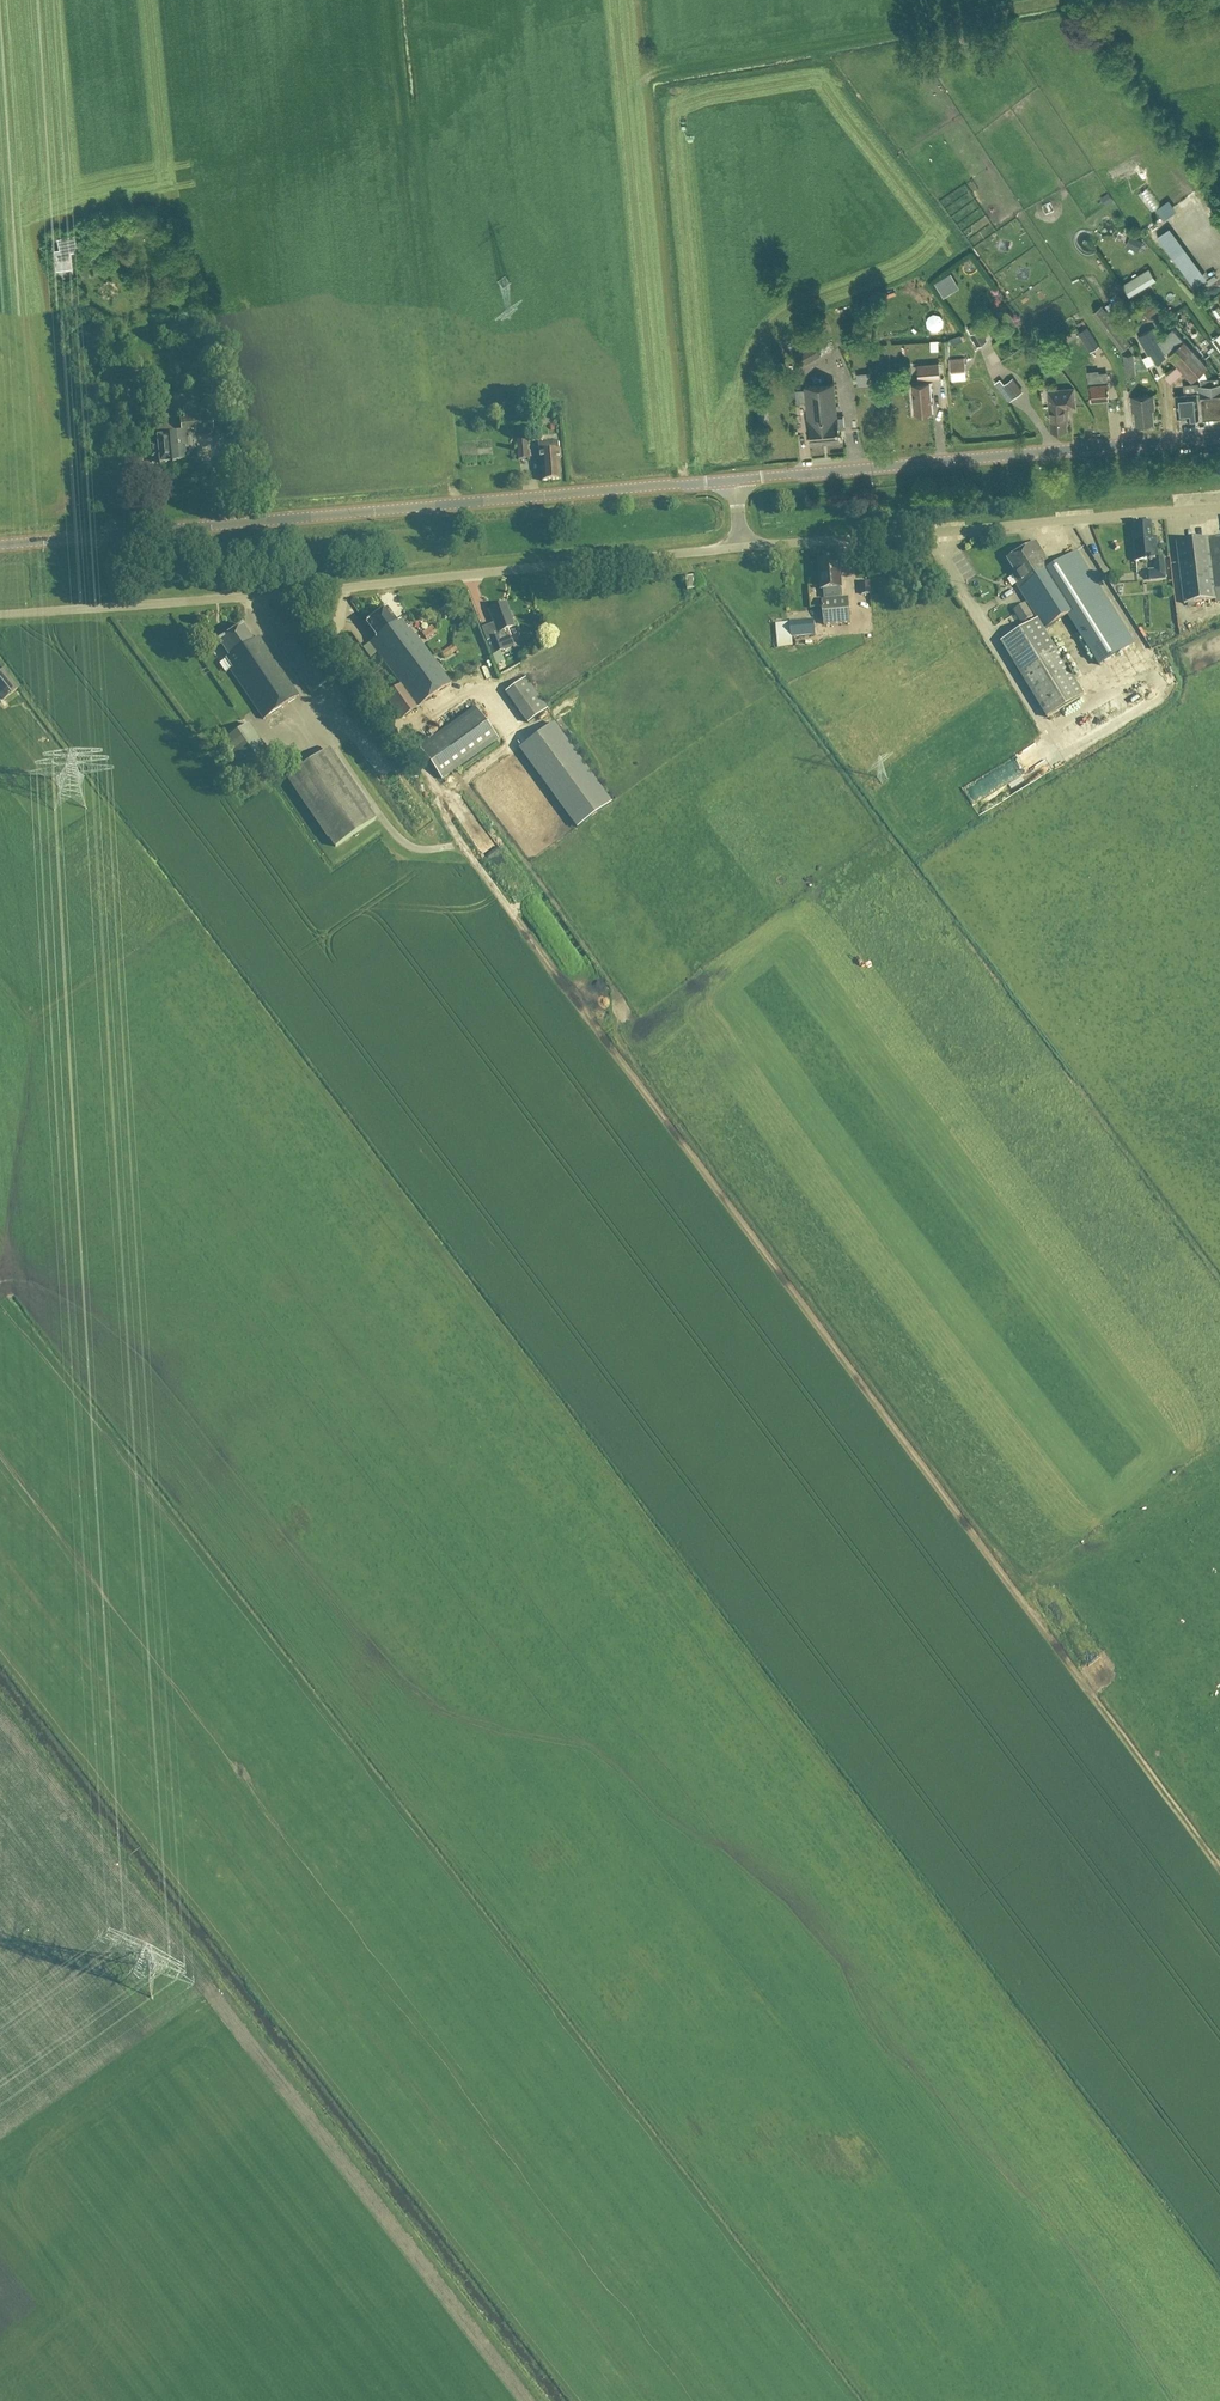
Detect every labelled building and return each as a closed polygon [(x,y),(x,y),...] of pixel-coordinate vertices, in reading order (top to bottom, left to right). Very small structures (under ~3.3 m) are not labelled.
[(1126,167),(1112,172),(1114,178),(1129,173),(1126,167)] [(1152,190),(1144,195),(1155,213),(1163,207),(1152,190)] [(1143,240),(1130,234),(1125,245),(1138,251),(1143,240)] [(1128,294),(1145,284),(1155,278),(1149,267),(1145,269),(1122,283),(1128,294)] [(1121,348),(1130,342),(1101,304),(1092,310),(1121,348)] [(967,328),(977,346),(987,340),(980,327),(976,329),(974,324),(967,328)] [(1168,350),(1170,352),(1184,339),(1183,338),(1184,338),(1173,326),(1161,338),(1153,326),(1137,335),(1148,354),(1151,352),(1156,361),(1166,355),(1164,352),(1168,350)] [(1211,338),(1219,351),(1219,332),(1211,338)] [(1167,354),(1177,365),(1182,371),(1191,381),(1198,374),(1200,378),(1200,383),(1202,414),(1219,413),(1219,381),(1218,382),(1217,377),(1207,378),(1204,370),(1208,366),(1184,339),(1170,352),(1167,354)] [(821,354),(814,342),(792,354),(799,366),(821,354)] [(1104,355),(1100,349),(1094,354),(1098,360),(1104,355)] [(1125,375),(1135,374),(1133,353),(1123,354),(1125,375)] [(951,373),(966,371),(964,358),(961,358),(955,359),(950,360),(951,373)] [(938,362),(918,364),(919,377),(939,376),(938,362)] [(1090,399),(1109,398),(1107,382),(1106,372),(1098,372),(1098,370),(1088,370),(1090,399)] [(1003,384),(1013,398),(1021,392),(1010,379),(1003,384)] [(928,413),(929,410),(932,410),(930,388),(929,388),(929,380),(911,382),(912,390),(914,412),(917,411),(918,414),(928,413)] [(810,443),(840,439),(837,415),(833,382),(804,385),(807,418),(810,443)] [(1187,417),(1199,416),(1197,383),(1184,383),(1184,393),(1176,394),(1178,416),(1187,415),(1187,417)] [(1073,388),(1053,389),(1048,390),(1051,429),(1066,428),(1064,412),(1067,412),(1067,405),(1074,405),(1073,388)] [(107,406),(119,404),(116,390),(106,391),(107,406)] [(1152,408),(1154,408),(1153,394),(1130,396),(1131,410),(1134,410),(1135,423),(1153,422),(1152,408)] [(159,458),(160,465),(172,464),(172,465),(185,464),(185,462),(197,461),(195,435),(212,433),(211,418),(210,418),(209,406),(183,409),(184,421),(180,422),(182,436),(157,438),(158,446),(150,447),(151,459),(159,458)] [(767,407),(757,408),(759,423),(768,422),(767,407)] [(518,460),(528,459),(526,439),(516,441),(518,460)] [(490,441),(479,441),(480,450),(490,450),(490,441)] [(558,459),(560,459),(560,450),(558,451),(557,442),(537,444),(538,452),(537,452),(537,461),(540,461),(542,482),(560,480),(558,459)] [(1150,581),(1165,580),(1163,559),(1157,559),(1156,542),(1152,543),(1150,524),(1134,525),(1135,529),(1133,529),(1135,562),(1155,560),(1156,571),(1150,571),(1150,581)] [(1208,544),(1208,540),(1176,544),(1184,605),(1215,601),(1214,590),(1219,590),(1219,543),(1208,544)] [(1044,631),(1069,616),(1099,667),(1134,645),(1075,553),(1051,568),(1036,543),(1007,561),(1015,574),(1013,576),(1022,590),(1019,592),(1027,604),(1028,604),(1038,620),(1001,642),(1047,718),(1084,696),(1075,681),(1044,631)] [(841,589),(839,560),(819,561),(821,590),(824,590),(825,599),(840,598),(839,589),(841,589)] [(692,577),(684,578),(686,591),(694,590),(692,577)] [(1129,595),(1127,583),(1117,584),(1118,596),(1129,595)] [(848,599),(822,602),(824,626),(851,624),(848,599)] [(508,609),(506,604),(501,606),(499,605),(492,607),(492,610),(488,611),(497,634),(499,638),(489,641),(494,655),(514,647),(509,636),(507,631),(515,627),(512,621),(514,620),(512,614),(509,614),(508,609)] [(1022,625),(1033,617),(1025,604),(1013,612),(1022,625)] [(402,720),(451,685),(415,636),(414,636),(409,629),(407,630),(401,621),(397,624),(386,609),(366,624),(377,639),(370,644),(400,686),(385,697),(402,720)] [(815,636),(814,622),(790,624),(791,638),(815,636)] [(432,623),(421,629),(426,638),(437,633),(432,623)] [(791,638),(790,624),(775,625),(777,640),(791,638)] [(263,720),(298,696),(259,637),(253,641),(243,626),(219,642),(229,657),(226,659),(232,668),(230,670),(263,720)] [(448,648),(440,654),(445,660),(453,655),(448,648)] [(0,673),(0,698),(2,701),(17,690),(3,671),(0,673)] [(506,688),(525,716),(545,703),(526,674),(506,688)] [(418,747),(425,758),(443,782),(499,741),(476,709),(430,742),(428,740),(418,747)] [(274,764),(248,724),(218,744),(244,784),(274,764)] [(535,739),(520,749),(571,820),(578,829),(612,804),(554,725),(535,739)] [(375,820),(327,749),(287,777),(335,847),(375,820)]
